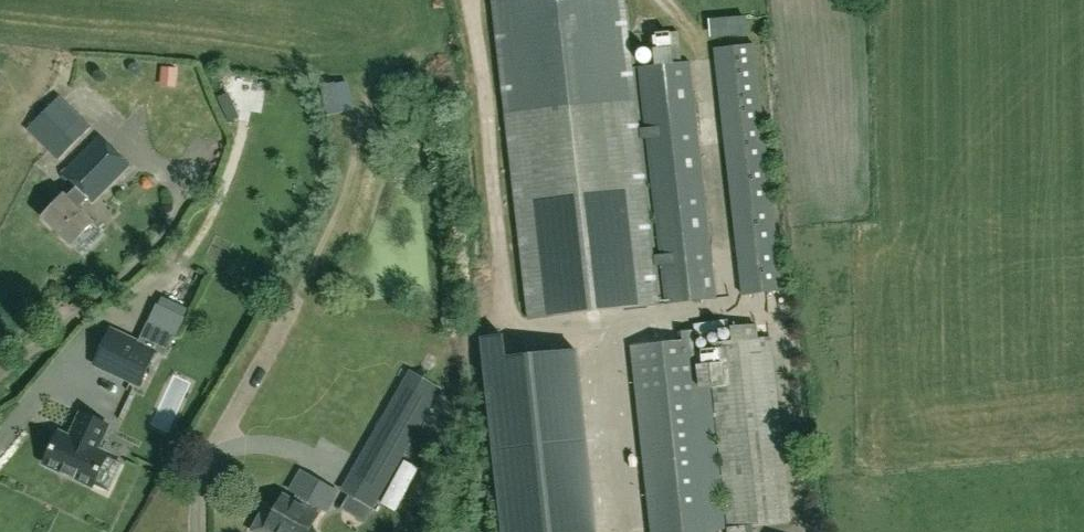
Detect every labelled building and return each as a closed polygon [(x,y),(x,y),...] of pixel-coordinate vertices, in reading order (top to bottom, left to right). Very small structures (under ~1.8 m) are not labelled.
[(635,100),(624,0),(492,0),(529,319),(658,304),(635,100)] [(672,22),(655,23),(656,37),(673,36),(672,22)] [(647,32),(633,37),(639,51),(652,46),(647,32)] [(675,55),(674,38),(657,38),(657,55),(675,55)] [(783,290),(756,44),(714,50),(743,294),(783,290)] [(718,296),(691,61),(639,67),(665,303),(718,296)] [(58,162),(93,126),(61,97),(26,131),(58,162)] [(79,190),(90,201),(95,205),(131,166),(100,137),(64,176),(79,190)] [(81,210),(90,201),(79,190),(70,200),(64,194),(42,218),(73,246),(94,222),(81,210)] [(94,364),(140,385),(156,351),(110,330),(94,364)] [(758,339),(709,345),(709,349),(697,350),(697,341),(634,347),(653,531),(715,531),(715,530),(730,528),(730,531),(754,531),(753,525),(790,521),(770,338),(758,339)] [(579,360),(560,365),(563,377),(582,372),(579,360)] [(442,389),(416,374),(346,494),(349,495),(342,509),(365,522),(373,509),(442,389)] [(499,387),(496,402),(513,405),(515,390),(499,387)] [(106,425),(80,413),(72,432),(74,433),(71,439),(58,434),(44,464),(62,472),(61,473),(75,479),(75,477),(93,485),(107,455),(95,450),(106,425)] [(514,486),(527,484),(524,464),(511,466),(514,486)] [(318,515),(316,514),(319,510),(327,514),(338,495),(300,474),(289,493),(299,499),(297,504),(284,497),(276,511),(267,505),(253,530),(256,531),(309,531),(318,515)]
